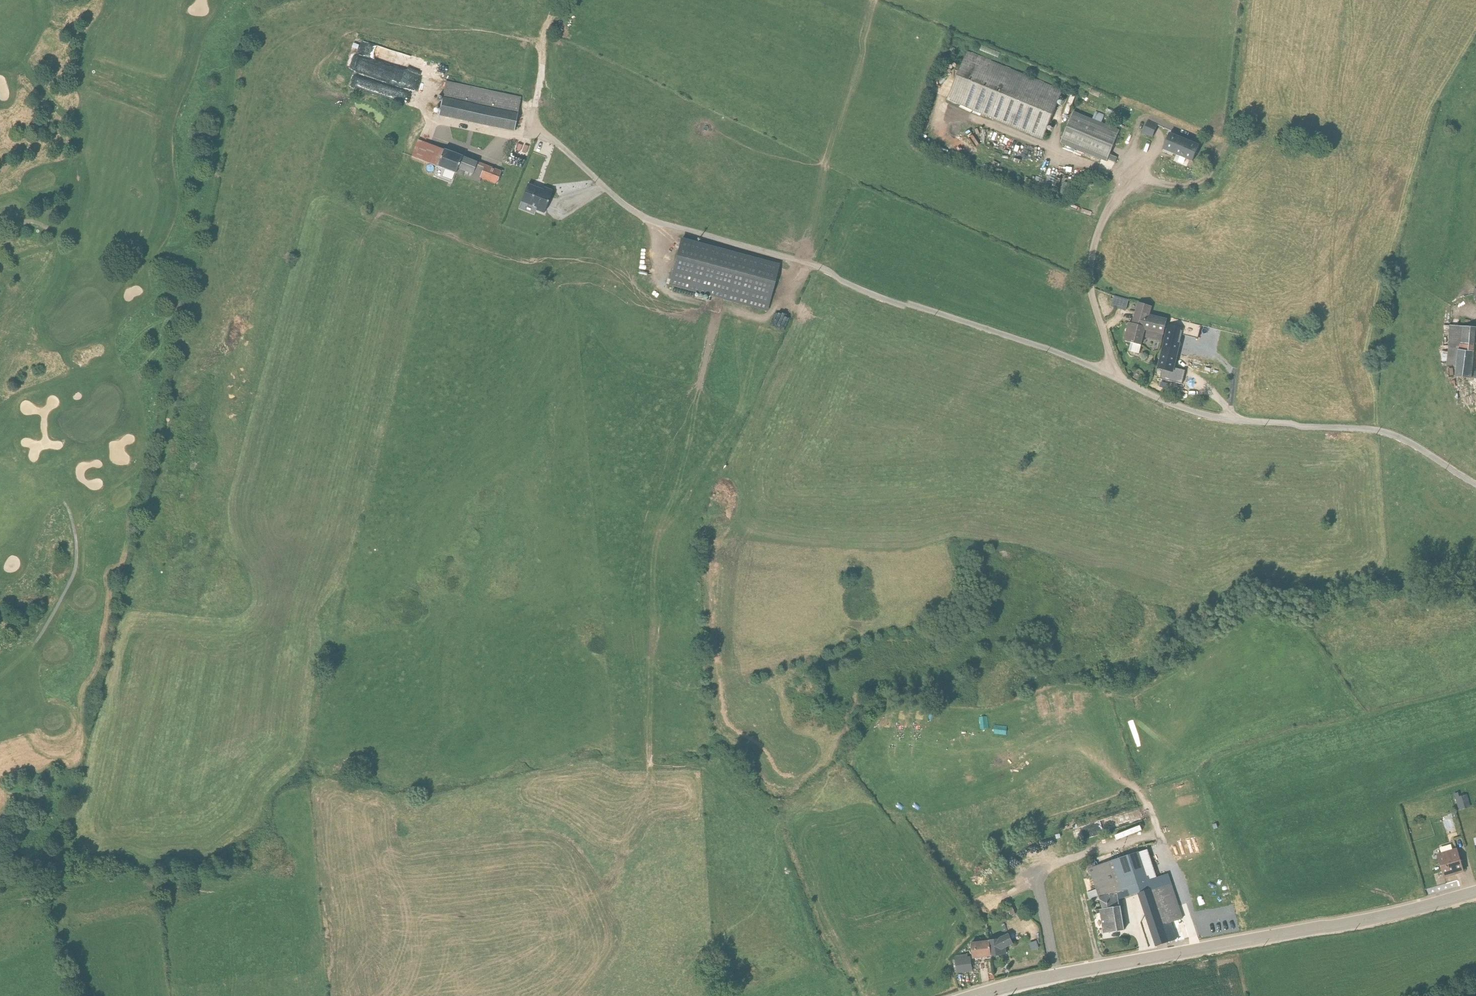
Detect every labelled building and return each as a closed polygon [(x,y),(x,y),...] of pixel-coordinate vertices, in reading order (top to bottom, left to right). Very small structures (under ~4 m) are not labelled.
[(1054,86),(961,46),(941,94),(1037,132),(1054,86)] [(445,81),(438,113),(518,129),(523,97),(445,81)] [(1114,125),(1069,107),(1057,137),(1102,155),(1114,125)] [(1142,113),(1137,126),(1149,130),(1154,118),(1142,113)] [(1027,143),(991,127),(985,140),(1021,156),(1027,143)] [(1166,127),(1160,143),(1189,155),(1195,139),(1166,127)] [(500,170),(416,139),(412,156),(456,172),(458,168),(492,180),(500,170)] [(543,188),(527,182),(521,201),(536,206),(536,209),(545,212),(553,188),(544,185),(543,188)] [(685,236),(672,282),(773,307),(784,262),(685,236)] [(1123,293),(1108,290),(1105,300),(1121,304),(1123,293)] [(1138,332),(1156,336),(1162,313),(1145,309),(1146,307),(1147,300),(1132,297),(1127,318),(1123,317),(1119,335),(1136,339),(1138,332)] [(1180,315),(1165,312),(1152,362),(1168,366),(1177,328),(1180,315)] [(1180,315),(1177,328),(1192,332),(1195,319),(1180,315)] [(1468,368),(1472,317),(1444,315),(1441,355),(1452,356),(1451,366),(1468,368)] [(1209,355),(1185,349),(1182,361),(1205,368),(1209,355)] [(1452,789),(1449,790),(1454,807),(1466,803),(1462,791),(1454,793),(1452,789)] [(1122,811),(1127,821),(1138,814),(1133,804),(1122,811)] [(1452,845),(1431,851),(1438,875),(1459,870),(1452,845)] [(1113,898),(1113,899),(1120,896),(1132,892),(1150,946),(1171,938),(1165,921),(1178,917),(1162,872),(1151,876),(1141,847),(1133,850),(1133,849),(1087,865),(1082,866),(1090,887),(1080,891),(1082,898),(1092,894),(1092,895),(1102,893),(1111,891),(1112,898),(1113,898)] [(1102,893),(1092,895),(1093,899),(1096,908),(1093,908),(1097,932),(1118,929),(1114,905),(1113,899),(1113,898),(1112,898),(1111,891),(1102,893)] [(984,955),(999,953),(998,946),(1006,943),(1001,933),(990,937),(982,939),(984,955)] [(984,955),(982,939),(963,941),(965,958),(984,955)] [(962,955),(946,958),(949,973),(965,971),(962,955)]
